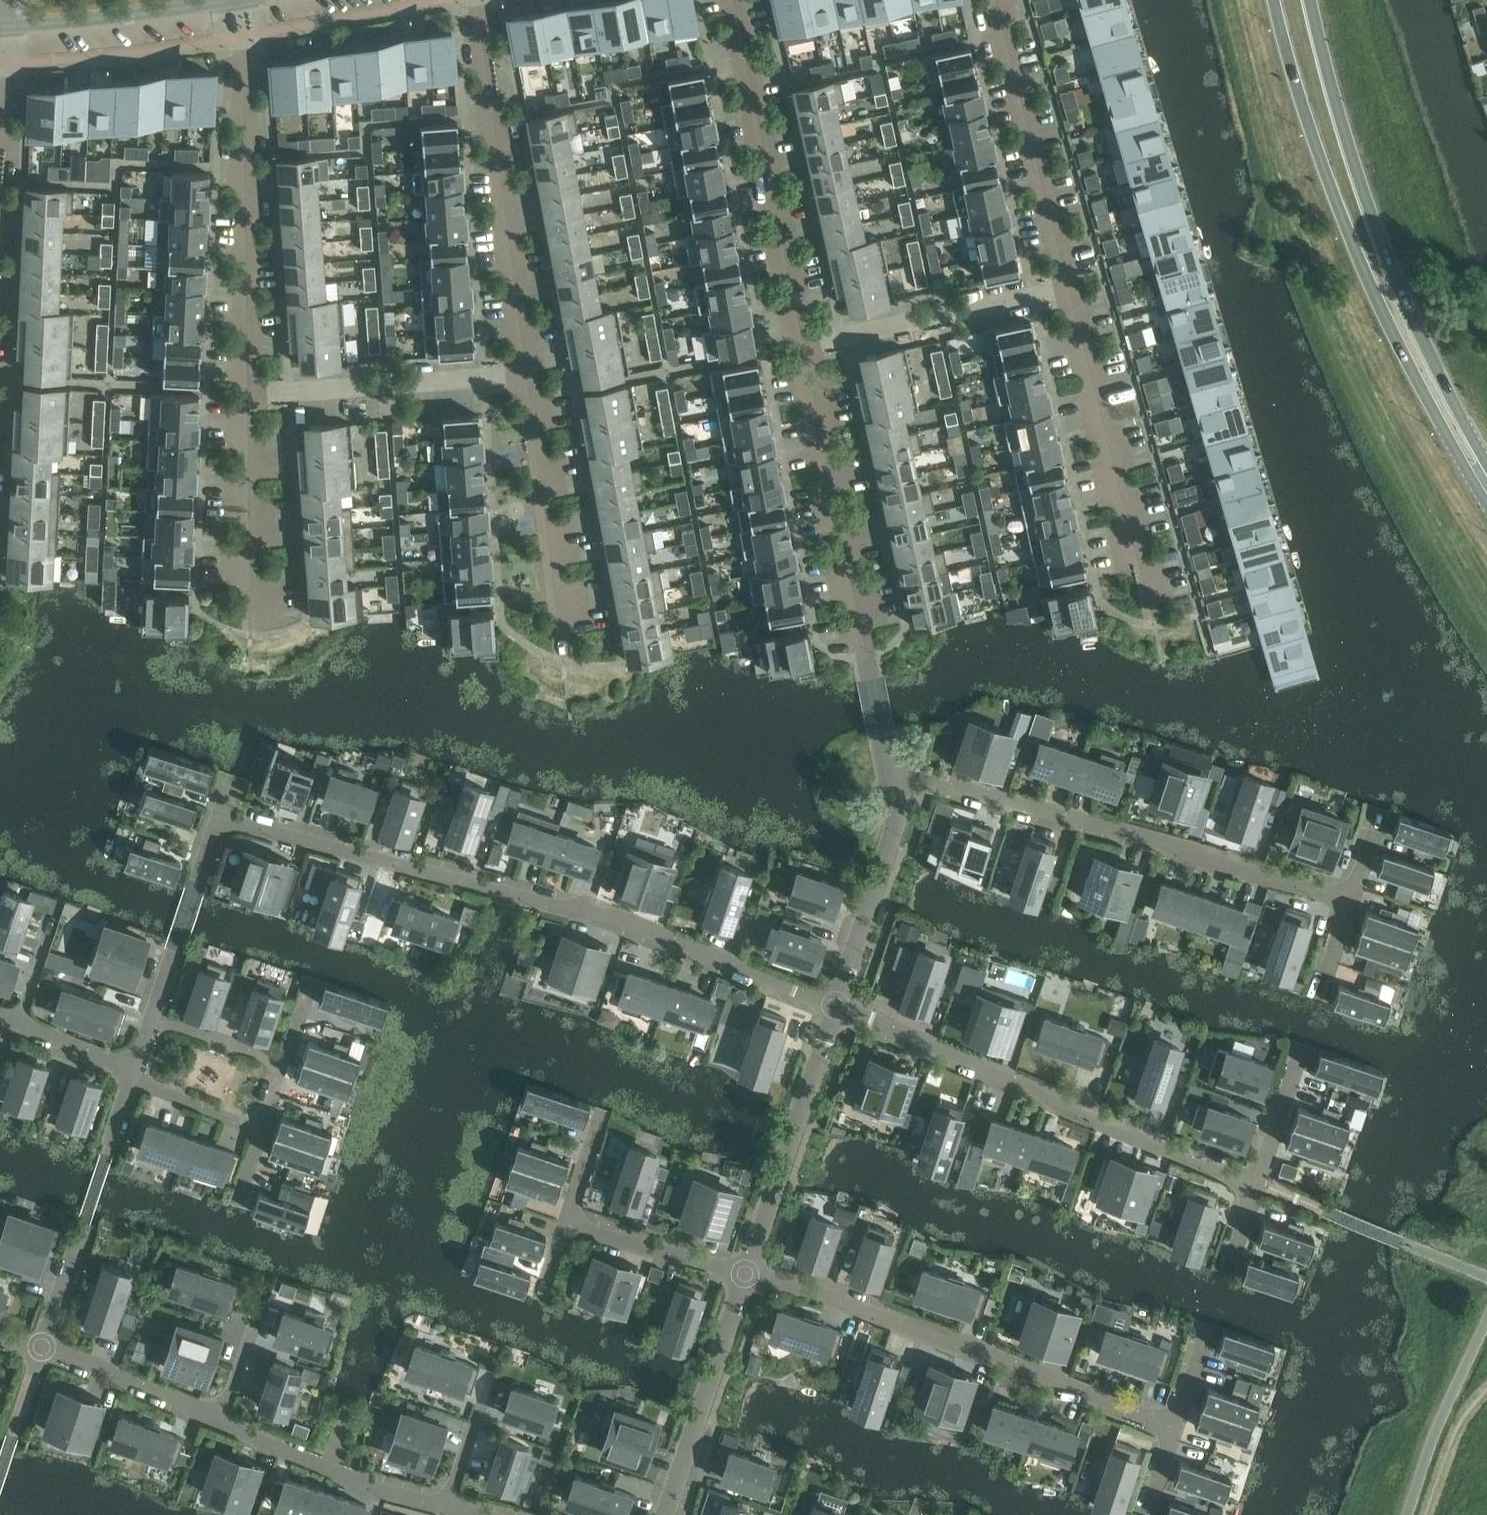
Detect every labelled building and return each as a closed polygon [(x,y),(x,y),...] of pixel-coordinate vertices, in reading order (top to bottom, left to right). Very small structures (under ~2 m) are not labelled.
[(598,44),(623,39),(616,0),(610,0),(591,4),(598,44)] [(623,39),(648,34),(642,0),(616,0),(623,39)] [(648,34),(673,30),(667,0),(642,0),(648,34)] [(691,0),(667,0),(673,30),(696,26),(691,0)] [(785,44),(816,37),(814,26),(808,0),(775,0),(785,44)] [(814,26),(838,20),(834,0),(808,0),(814,26)] [(838,20),(863,15),(860,0),(834,0),(838,20)] [(863,15),(887,9),(885,0),(860,0),(863,15)] [(887,9),(890,23),(915,17),(912,4),(911,0),(885,0),(887,9)] [(1037,14),(1051,10),(1048,0),(1033,0),(1037,14)] [(1084,11),(1120,0),(1081,0),(1084,11)] [(1084,11),(1092,41),(1131,29),(1123,0),(1120,0),(1084,11)] [(566,8),(574,48),(598,44),(591,4),(566,8)] [(1473,8),(1476,19),(1486,16),(1486,13),(1485,5),(1473,8)] [(542,13),(549,53),(574,48),(566,8),(542,13)] [(510,19),(517,59),(549,53),(542,13),(510,19)] [(1476,21),(1479,32),(1486,29),(1486,17),(1476,21)] [(1040,23),(1044,38),(1058,35),(1053,19),(1040,23)] [(958,40),(955,28),(944,31),(946,43),(958,40)] [(1131,29),(1092,41),(1101,71),(1140,59),(1131,29)] [(932,33),(935,45),(946,43),(944,31),(932,33)] [(455,73),(452,32),(427,34),(428,37),(431,75),(432,74),(455,73)] [(894,42),(897,53),(922,48),(919,36),(894,42)] [(403,39),(403,42),(404,42),(406,79),(407,79),(432,77),(432,74),(431,75),(428,37),(403,39)] [(378,44),(378,47),(379,47),(381,84),(382,84),(407,82),(407,79),(406,79),(404,42),(403,42),(378,44)] [(883,44),(885,56),(897,53),(894,42),(883,44)] [(928,80),(940,77),(940,76),(975,69),(970,46),(923,56),(928,80)] [(353,49),(353,52),(354,52),(357,89),(382,87),(382,84),(381,84),(379,47),(378,47),(353,49)] [(328,54),(328,57),(329,57),(332,94),(358,92),(357,89),(354,52),(353,52),(328,54)] [(862,67),(874,65),(871,53),(859,55),(862,67)] [(692,66),(689,54),(678,56),(680,68),(692,66)] [(666,59),(668,70),(680,68),(678,56),(666,59)] [(303,58),(303,62),(304,61),(307,99),(308,99),(333,97),(332,94),(329,57),(328,57),(303,58)] [(1140,59),(1101,71),(1108,95),(1147,83),(1140,59)] [(272,64),(275,105),(308,102),(308,99),(307,99),(304,61),(303,62),(272,64)] [(836,73),(834,61),(822,64),(824,75),(836,73)] [(642,75),(640,63),(628,66),(630,77),(642,75)] [(810,66),(813,78),(824,75),(822,64),(810,66)] [(1053,68),(1057,83),(1071,79),(1066,64),(1053,68)] [(616,68),(619,80),(630,77),(628,66),(616,68)] [(975,69),(940,76),(940,77),(945,99),(980,91),(975,69)] [(212,114),(214,74),(190,72),(190,77),(191,77),(189,113),(190,113),(212,114)] [(703,72),(659,80),(663,103),(708,95),(703,72)] [(898,74),(888,77),(891,87),(900,85),(898,74)] [(189,118),(190,113),(189,113),(191,77),(190,77),(165,76),(165,80),(164,116),(189,118)] [(164,121),(164,116),(165,80),(139,79),(139,83),(140,83),(138,120),(139,120),(164,121)] [(835,104),(845,102),(840,80),(795,90),(800,111),(835,103),(835,104)] [(883,81),(871,83),(874,95),(886,92),(883,81)] [(139,124),(139,120),(138,120),(140,83),(139,83),(114,82),(114,86),(115,86),(113,123),(114,123),(139,124)] [(1147,83),(1108,95),(1116,125),(1156,113),(1147,83)] [(606,84),(594,86),(596,98),(608,96),(606,84)] [(113,127),(114,123),(113,123),(115,86),(114,86),(89,85),(88,90),(89,90),(87,126),(88,126),(113,127)] [(893,98),(903,96),(900,85),(891,87),(893,98)] [(88,130),(88,126),(87,126),(89,90),(88,90),(63,88),(63,93),(64,93),(62,129),(63,129),(88,130)] [(1074,90),(1060,94),(1064,107),(1078,104),(1074,90)] [(32,91),(30,132),(63,134),(63,129),(62,129),(64,93),(63,93),(32,91)] [(570,103),(568,91),(557,94),(559,105),(570,103)] [(980,91),(945,99),(949,119),(984,111),(980,91)] [(876,106),(888,104),(886,92),(874,95),(876,106)] [(545,96),(547,108),(559,105),(557,94),(545,96)] [(708,95),(663,103),(661,104),(665,126),(712,118),(708,95)] [(630,99),(620,100),(622,111),(632,109),(630,99)] [(446,114),(445,102),(433,103),(434,115),(446,114)] [(422,104),(422,116),(434,115),(433,103),(422,104)] [(835,103),(800,111),(804,131),(840,123),(835,104),(835,103)] [(1068,122),(1082,119),(1078,104),(1064,107),(1068,122)] [(396,118),(395,106),(383,107),(384,119),(396,118)] [(371,108),(372,120),(384,119),(383,107),(371,108)] [(624,122),(634,120),(632,109),(622,111),(624,122)] [(569,134),(578,132),(574,111),(529,119),(533,140),(568,133),(569,134)] [(984,111),(949,119),(955,144),(990,137),(984,111)] [(616,112),(604,114),(607,126),(618,124),(616,112)] [(1156,113),(1116,125),(1125,155),(1164,144),(1156,113)] [(907,117),(898,119),(900,129),(910,127),(907,117)] [(712,118),(665,126),(669,146),(716,138),(712,118)] [(892,120),(880,123),(883,134),(894,132),(892,120)] [(457,122),(422,124),(423,148),(459,145),(457,122)] [(840,123),(804,131),(809,151),(844,143),(840,123)] [(609,138),(621,135),(618,124),(607,126),(609,138)] [(902,140),(912,138),(910,127),(900,129),(902,140)] [(885,146),(897,143),(894,132),(883,134),(885,146)] [(568,133),(533,140),(537,160),(572,153),(569,134),(568,133)] [(361,147),(360,135),(348,136),(349,148),(361,147)] [(990,137),(955,144),(959,164),(994,157),(990,137)] [(322,150),(322,138),(310,139),(311,151),(322,150)] [(716,138),(669,146),(673,169),(720,160),(716,138)] [(298,139),(299,151),(311,151),(310,139),(298,139)] [(381,140),(371,141),(372,151),(382,151),(381,140)] [(638,141),(628,143),(630,154),(640,152),(638,141)] [(844,143),(809,151),(813,171),(848,163),(844,143)] [(1125,155),(1113,158),(1120,182),(1132,179),(1171,168),(1164,144),(1125,155)] [(459,145),(423,148),(425,170),(425,171),(461,168),(459,145)] [(125,146),(124,158),(136,158),(137,146),(125,146)] [(148,159),(149,147),(137,146),(136,158),(148,159)] [(175,148),(175,160),(187,161),(187,149),(175,148)] [(1077,152),(1081,167),(1095,163),(1090,148),(1077,152)] [(198,161),(199,149),(187,149),(187,161),(198,161)] [(373,162),(383,162),(382,151),(372,151),(373,162)] [(624,152),(612,155),(614,166),(626,164),(624,152)] [(632,164),(642,162),(640,152),(630,154),(632,164)] [(572,153),(537,160),(541,180),(576,173),(572,153)] [(86,159),(85,180),(98,180),(110,181),(111,169),(111,156),(102,156),(98,160),(86,159)] [(994,157),(959,164),(964,187),(999,179),(994,157)] [(326,158),(280,161),(281,182),(317,180),(327,179),(326,158)] [(678,196),(689,193),(725,186),(720,160),(673,169),(678,196)] [(901,160),(889,163),(891,174),(903,172),(901,160)] [(917,162),(908,165),(910,175),(920,173),(917,162)] [(848,163),(813,171),(818,191),(853,183),(848,163)] [(355,165),(356,177),(368,176),(367,164),(355,165)] [(616,178),(628,176),(626,164),(614,166),(616,178)] [(48,166),(48,178),(60,179),(60,167),(48,166)] [(72,179),(72,167),(60,167),(60,179),(72,179)] [(414,193),(426,192),(426,191),(462,188),(461,168),(425,171),(425,170),(413,171),(414,193)] [(1171,168),(1132,179),(1139,203),(1178,192),(1171,168)] [(173,171),(172,198),(172,199),(208,200),(209,173),(173,171)] [(894,186),(906,183),(903,172),(891,174),(894,186)] [(1084,176),(1088,191),(1102,187),(1097,172),(1084,176)] [(576,173),(541,180),(544,200),(580,193),(576,173)] [(912,186),(922,184),(920,173),(910,175),(912,186)] [(964,187),(953,189),(958,214),(970,211),(970,212),(1005,205),(999,179),(964,187)] [(317,180),(281,182),(283,203),(319,200),(317,180)] [(385,183),(375,184),(375,195),(385,194),(385,183)] [(853,183),(818,191),(822,210),(857,203),(853,183)] [(369,184),(357,185),(358,197),(370,196),(369,184)] [(121,185),(121,196),(131,197),(131,186),(121,185)] [(725,186),(689,193),(694,215),(729,208),(725,186)] [(462,188),(426,191),(426,192),(428,217),(464,215),(462,188)] [(74,191),(28,189),(27,210),(63,211),(63,212),(73,213),(74,191)] [(647,189),(637,191),(639,202),(649,200),(647,189)] [(631,192),(619,195),(622,206),(633,204),(631,192)] [(1178,192),(1139,203),(1146,227),(1185,216),(1178,192)] [(580,193),(544,200),(548,220),(583,214),(580,193)] [(376,205),(386,205),(385,194),(375,195),(376,205)] [(358,209),(370,208),(370,196),(358,197),(358,209)] [(159,219),(171,220),(171,219),(207,221),(208,200),(172,199),(172,198),(160,197),(159,219)] [(1104,197),(1091,201),(1095,216),(1109,212),(1104,197)] [(319,200),(283,203),(284,223),(320,220),(319,200)] [(641,213),(651,211),(649,200),(639,202),(641,213)] [(909,200),(898,203),(900,214),(912,212),(909,200)] [(115,202),(103,201),(102,213),(114,214),(115,202)] [(857,203),(822,210),(826,230),(861,223),(857,203)] [(624,218),(636,216),(633,204),(622,206),(624,218)] [(963,236),(974,233),(974,232),(1009,225),(1005,205),(970,212),(970,211),(958,214),(963,236)] [(130,206),(120,206),(120,217),(130,217),(130,206)] [(729,208),(694,215),(697,234),(697,235),(733,229),(729,208)] [(63,211),(27,210),(26,230),(62,232),(63,212),(63,211)] [(928,211),(918,213),(920,223),(930,221),(928,211)] [(903,226),(914,223),(912,212),(900,214),(903,226)] [(1099,231),(1113,227),(1109,212),(1095,216),(1099,231)] [(102,225),(114,226),(114,214),(102,213),(102,225)] [(583,214),(548,220),(552,240),(587,234),(583,214)] [(464,215),(428,217),(430,238),(466,235),(464,215)] [(1185,216),(1146,227),(1153,252),(1192,240),(1185,216)] [(119,227),(119,242),(129,243),(129,228),(130,217),(120,217),(119,227)] [(159,219),(157,245),(169,245),(205,247),(207,221),(171,219),(171,220),(159,219)] [(320,220),(284,223),(286,243),(322,241),(320,220)] [(923,234),(933,232),(930,221),(920,223),(923,234)] [(831,251),(839,249),(838,249),(866,243),(866,242),(861,223),(826,230),(831,251)] [(372,225),(360,226),(361,238),(373,237),(372,225)] [(1009,225),(974,232),(974,233),(979,255),(1014,247),(1009,225)] [(690,264),(702,262),(702,261),(737,255),(733,229),(697,235),(697,234),(685,236),(690,264)] [(62,232),(26,230),(25,250),(61,252),(62,232)] [(388,230),(378,230),(379,241),(389,240),(388,230)] [(655,232),(645,234),(647,244),(657,242),(655,232)] [(639,233),(627,235),(629,247),(641,244),(639,233)] [(587,234),(552,240),(555,260),(591,254),(587,234)] [(466,235),(430,238),(431,260),(467,258),(466,235)] [(1102,240),(1106,255),(1120,251),(1116,236),(1102,240)] [(361,249),(373,249),(373,237),(361,238),(361,249)] [(852,310),(895,301),(881,238),(866,242),(866,243),(838,249),(839,249),(852,310)] [(918,239),(906,242),(909,253),(920,251),(918,239)] [(380,252),(390,251),(389,240),(379,241),(380,252)] [(1192,240),(1153,252),(1160,276),(1199,265),(1192,240)] [(322,241),(286,243),(287,264),(323,261),(322,241)] [(113,243),(101,242),(100,254),(112,255),(113,243)] [(649,255),(659,253),(657,242),(647,244),(649,255)] [(631,258),(643,256),(641,244),(629,247),(631,258)] [(205,247),(169,245),(157,245),(156,268),(204,270),(205,247)] [(985,281),(1020,273),(1014,247),(979,255),(985,281)] [(936,248),(926,250),(929,261),(938,259),(936,248)] [(61,252),(25,250),(24,271),(60,272),(61,252)] [(920,251),(909,253),(911,265),(923,262),(920,251)] [(100,266),(112,266),(112,255),(100,254),(100,266)] [(591,254),(555,260),(559,280),(595,274),(591,254)] [(128,255),(118,255),(118,266),(128,266),(128,255)] [(702,262),(706,283),(742,277),(737,255),(702,261),(702,262)] [(467,258),(431,260),(433,286),(433,287),(469,284),(467,258)] [(931,271),(941,269),(938,259),(929,261),(931,271)] [(323,261),(287,264),(289,284),(325,281),(323,261)] [(1109,265),(1113,280),(1127,276),(1123,261),(1109,265)] [(923,262),(911,265),(914,276),(925,273),(923,262)] [(1199,265),(1160,276),(1168,306),(1207,295),(1199,265)] [(117,277),(127,277),(128,266),(118,266),(117,277)] [(375,266),(363,267),(364,279),(376,278),(375,266)] [(204,270),(156,268),(155,288),(167,288),(203,290),(204,270)] [(60,272),(24,271),(23,291),(59,293),(60,272)] [(646,273),(634,275),(636,287),(648,284),(646,273)] [(925,273),(914,276),(916,287),(928,285),(925,273)] [(595,274),(559,280),(563,300),(598,294),(595,274)] [(933,279),(936,292),(949,289),(946,276),(933,279)] [(699,312),(711,310),(711,309),(746,303),(742,277),(706,283),(694,285),(699,312)] [(364,290),(376,289),(376,278),(364,279),(364,290)] [(392,279),(382,280),(382,290),(392,290),(392,279)] [(664,280),(654,282),(656,293),(666,291),(664,280)] [(290,305),(298,304),(326,302),(326,301),(325,281),(289,284),(290,305)] [(111,283),(99,283),(98,295),(110,295),(111,283)] [(433,286),(421,287),(423,308),(471,304),(469,284),(433,287),(433,286)] [(639,298),(650,296),(648,284),(636,287),(639,298)] [(1116,289),(1120,304),(1134,300),(1129,285),(1116,289)] [(203,290),(167,288),(166,314),(166,315),(202,316),(203,290)] [(383,301),(393,300),(392,290),(382,290),(383,301)] [(22,312),(30,313),(30,312),(58,313),(58,312),(59,293),(23,291),(22,312)] [(658,303),(668,301),(666,291),(656,293),(658,303)] [(567,321),(575,320),(574,319),(602,314),(602,313),(598,294),(563,300),(567,321)] [(98,307),(110,307),(110,295),(98,295),(98,307)] [(1207,295),(1168,306),(1177,336),(1216,325),(1207,295)] [(298,304),(303,367),(347,364),(342,300),(326,301),(326,302),(298,304)] [(126,302),(116,302),(115,313),(125,313),(126,302)] [(711,310),(715,329),(715,330),(750,323),(746,303),(711,309),(711,310)] [(471,304),(423,308),(425,334),(437,333),(473,331),(471,304)] [(378,306),(366,306),(366,318),(378,317),(378,306)] [(586,381),(630,373),(618,310),(602,313),(602,314),(574,319),(575,320),(586,381)] [(30,313),(27,375),(71,377),(74,313),(58,312),(58,313),(30,312),(30,313)] [(642,314),(644,326),(656,324),(653,312),(642,314)] [(115,323),(125,324),(125,313),(115,313),(115,323)] [(153,336),(165,336),(165,335),(201,337),(202,316),(166,315),(166,314),(154,313),(153,336)] [(378,317),(366,318),(367,330),(379,329),(378,317)] [(1030,320),(995,328),(1000,351),(1035,343),(1030,320)] [(395,322),(385,323),(386,334),(396,333),(395,322)] [(109,323),(97,323),(97,335),(109,335),(109,323)] [(708,358),(755,350),(750,323),(715,330),(715,329),(703,331),(708,358)] [(656,324),(644,326),(646,337),(658,335),(656,324)] [(1216,325),(1177,336),(1184,360),(1223,349),(1216,325)] [(673,326),(663,328),(665,339),(675,337),(673,326)] [(379,329),(367,330),(368,342),(380,341),(379,329)] [(1129,333),(1133,348),(1147,344),(1142,329),(1129,333)] [(437,333),(425,334),(427,358),(474,354),(473,331),(437,333)] [(386,344),(396,344),(396,333),(386,334),(386,344)] [(109,335),(97,335),(96,346),(108,347),(109,335)] [(201,337),(165,335),(165,336),(164,358),(200,360),(201,337)] [(658,335),(646,337),(648,349),(660,347),(658,335)] [(667,349),(677,348),(675,337),(665,339),(667,349)] [(380,341),(368,342),(369,353),(381,352),(380,341)] [(992,353),(997,375),(1040,366),(1035,343),(1000,351),(992,353)] [(124,345),(114,345),(113,356),(124,356),(124,345)] [(108,347),(96,346),(96,358),(107,359),(108,347)] [(660,347),(648,349),(650,360),(662,358),(660,347)] [(388,360),(400,359),(399,348),(387,349),(388,360)] [(862,357),(876,418),(876,419),(903,413),(903,414),(919,410),(906,348),(862,357)] [(930,351),(933,363),(945,360),(942,349),(930,351)] [(958,349),(949,351),(951,362),(961,360),(958,349)] [(1223,349),(1184,360),(1191,384),(1230,373),(1223,349)] [(1136,357),(1140,372),(1153,369),(1149,353),(1136,357)] [(113,366),(123,367),(124,356),(113,356),(113,366)] [(107,359),(96,358),(95,370),(107,370),(107,359)] [(163,382),(199,383),(200,360),(164,358),(163,382)] [(945,360),(933,363),(935,374),(947,371),(945,360)] [(953,373),(963,370),(961,360),(951,362),(953,373)] [(757,361),(710,370),(715,393),(762,385),(757,361)] [(999,403),(1011,400),(1011,399),(1046,391),(1040,366),(997,375),(993,376),(999,403)] [(947,371),(935,374),(938,385),(950,383),(947,371)] [(1230,373),(1191,384),(1198,408),(1237,397),(1230,373)] [(1156,378),(1143,382),(1147,397),(1160,393),(1156,378)] [(950,383),(938,385),(940,397),(952,394),(950,383)] [(588,393),(600,454),(600,455),(627,450),(628,451),(643,448),(632,385),(588,393)] [(762,385),(715,393),(719,416),(766,407),(762,385)] [(27,387),(24,450),(52,452),(52,453),(68,453),(71,389),(27,387)] [(656,389),(658,401),(670,398),(668,387),(656,389)] [(684,388),(674,390),(676,400),(686,399),(684,388)] [(1011,400),(1015,418),(1015,419),(1050,411),(1046,391),(1011,399),(1011,400)] [(198,395),(150,393),(149,420),(197,422),(198,395)] [(1151,412),(1165,408),(1160,393),(1147,397),(1151,412)] [(969,397),(959,399),(962,410),(971,408),(969,397)] [(1237,397),(1198,408),(1206,438),(1245,427),(1237,397)] [(670,398),(658,401),(660,412),(672,410),(670,398)] [(106,400),(94,399),(93,411),(105,411),(106,400)] [(678,411),(688,409),(686,399),(676,400),(678,411)] [(766,407),(719,416),(723,442),(771,433),(766,407)] [(121,408),(111,408),(111,418),(121,419),(121,408)] [(964,420),(974,418),(971,408),(962,410),(964,420)] [(672,410),(660,412),(662,424),(674,421),(672,410)] [(956,410),(944,413),(946,424),(958,422),(956,410)] [(105,411),(93,411),(92,422),(104,423),(105,411)] [(1009,448),(1021,446),(1021,445),(1056,437),(1050,411),(1015,419),(1015,418),(1003,421),(1009,448)] [(876,418),(868,420),(873,441),(908,433),(908,432),(903,414),(903,413),(876,419),(876,418)] [(479,414),(443,417),(444,440),(480,438),(479,414)] [(1154,421),(1158,436),(1172,432),(1167,417),(1154,421)] [(110,429),(120,430),(121,419),(111,418),(110,429)] [(197,422),(149,420),(148,441),(196,443),(197,422)] [(674,421),(662,424),(664,435),(676,433),(674,421)] [(104,423),(92,422),(92,434),(104,435),(104,423)] [(949,436),(961,433),(958,422),(946,424),(949,436)] [(307,427),(312,489),(312,490),(340,488),(340,489),(356,488),(351,423),(307,427)] [(1245,427),(1206,438),(1215,469),(1254,457),(1245,427)] [(375,430),(376,442),(388,441),(387,429),(375,430)] [(912,454),(922,452),(917,430),(908,432),(908,433),(873,441),(877,461),(912,453),(912,454)] [(403,432),(393,433),(394,444),(404,443),(403,432)] [(727,463),(739,460),(774,453),(771,433),(723,442),(727,463)] [(104,435),(92,434),(91,446),(103,447),(104,435)] [(693,436),(683,438),(685,449),(695,447),(693,436)] [(1021,445),(1021,446),(1025,465),(1060,457),(1056,437),(1021,445)] [(434,462),(446,461),(482,458),(480,438),(444,440),(433,441),(434,462)] [(148,441),(147,468),(159,468),(195,469),(195,467),(198,464),(198,454),(196,451),(196,443),(148,441)] [(388,441),(376,442),(376,454),(388,453),(388,441)] [(394,455),(405,454),(404,443),(394,444),(394,455)] [(979,443),(969,445),(972,456),(981,453),(979,443)] [(687,460),(697,458),(695,447),(685,449),(687,460)] [(24,450),(16,449),(15,470),(51,472),(51,471),(52,453),(52,452),(24,450)] [(679,449),(667,451),(670,463),(681,461),(679,449)] [(600,454),(592,456),(596,477),(631,470),(631,469),(628,451),(627,450),(600,455),(600,454)] [(964,450),(953,453),(955,464),(967,462),(964,450)] [(388,453),(376,454),(377,465),(389,464),(388,453)] [(774,453),(739,460),(744,486),(779,479),(774,453)] [(881,481),(916,473),(912,454),(912,453),(877,461),(881,481)] [(974,466),(984,464),(981,453),(972,456),(974,466)] [(119,455),(109,454),(108,465),(118,466),(119,455)] [(1060,457),(1025,465),(1014,467),(1018,490),(1065,479),(1060,457)] [(1254,457),(1215,469),(1222,493),(1261,482),(1254,457)] [(482,458),(446,461),(448,487),(484,484),(482,458)] [(672,475),(684,472),(681,461),(670,463),(672,475)] [(103,463),(90,462),(90,474),(102,475),(103,463)] [(958,476),(969,473),(967,462),(955,464),(958,476)] [(1167,466),(1171,481),(1184,477),(1180,462),(1167,466)] [(389,464),(377,465),(378,477),(390,476),(389,464)] [(108,476),(118,476),(118,466),(108,465),(108,476)] [(635,491),(645,489),(641,467),(631,469),(631,470),(596,477),(599,497),(635,490),(635,491)] [(195,469),(159,468),(158,488),(194,490),(195,469)] [(61,472),(51,471),(51,472),(15,470),(14,491),(60,493),(61,472)] [(886,500),(921,493),(921,492),(916,473),(881,481),(886,500)] [(89,486),(101,486),(102,475),(90,474),(89,486)] [(406,479),(396,480),(397,491),(407,490),(406,479)] [(779,479),(744,486),(748,506),(783,499),(779,479)] [(1065,479),(1018,490),(1024,515),(1071,505),(1065,479)] [(702,482),(692,484),(694,495),(704,493),(702,482)] [(1261,482),(1222,493),(1229,517),(1268,506),(1261,482)] [(448,487),(436,488),(438,511),(450,510),(486,507),(484,484),(448,487)] [(988,485),(979,487),(981,498),(991,496),(988,485)] [(1174,490),(1178,505),(1191,501),(1187,486),(1174,490)] [(194,490),(158,488),(157,511),(193,512),(194,490)] [(341,508),(341,507),(340,489),(340,488),(312,490),(312,489),(304,490),(305,511),(341,508)] [(687,489),(675,491),(677,503),(689,501),(687,489)] [(398,501),(408,501),(407,490),(397,491),(398,501)] [(603,517),(639,510),(635,491),(635,490),(599,497),(603,517)] [(925,514),(935,511),(930,490),(921,492),(921,493),(886,500),(890,520),(925,513),(925,514)] [(973,490),(961,493),(964,504),(976,502),(973,490)] [(13,511),(59,513),(60,493),(14,491),(13,511)] [(391,493),(379,494),(380,505),(392,504),(391,493)] [(696,506),(706,504),(704,493),(694,495),(696,506)] [(983,508),(993,506),(991,496),(981,498),(983,508)] [(117,498),(107,498),(106,508),(116,509),(117,498)] [(783,499),(748,506),(738,507),(742,530),(787,521),(783,499)] [(679,515),(691,512),(689,501),(677,503),(679,515)] [(966,516),(978,513),(976,502),(964,504),(966,516)] [(101,504),(89,503),(88,515),(100,515),(101,504)] [(381,517),(393,516),(392,504),(380,505),(381,517)] [(1071,505),(1024,515),(1029,535),(1075,525),(1071,505)] [(1268,506),(1229,517),(1236,541),(1275,530),(1268,506)] [(351,507),(341,507),(341,508),(305,511),(307,531),(353,528),(351,507)] [(450,510),(438,511),(439,531),(487,528),(486,507),(450,510)] [(106,519),(116,520),(116,509),(106,508),(106,519)] [(607,537),(642,530),(642,529),(639,510),(603,517),(607,537)] [(12,531),(58,534),(59,513),(13,511),(12,531)] [(193,512),(157,511),(156,537),(192,539),(193,512)] [(1194,511),(1181,515),(1185,529),(1198,526),(1194,511)] [(894,540),(930,533),(925,514),(925,513),(890,520),(894,540)] [(87,527),(99,527),(100,515),(88,515),(87,527)] [(745,557),(757,555),(757,554),(792,547),(787,521),(742,530),(740,530),(745,557)] [(410,522),(399,523),(400,534),(410,533),(410,522)] [(710,525),(700,527),(702,537),(711,536),(710,525)] [(1075,525),(1029,535),(1034,561),(1081,551),(1075,525)] [(1189,544),(1203,541),(1198,526),(1185,529),(1189,544)] [(646,551),(656,549),(652,527),(642,529),(642,530),(607,537),(611,557),(646,550),(646,551)] [(308,551),(354,548),(353,528),(307,531),(308,551)] [(487,528),(439,531),(441,557),(489,554),(487,528)] [(694,529),(682,532),(684,543),(696,541),(694,529)] [(982,530),(970,533),(973,544),(984,541),(982,530)] [(1275,530),(1236,541),(1242,565),(1282,554),(1275,530)] [(52,555),(57,555),(58,534),(12,531),(11,552),(52,554),(52,555)] [(998,531),(989,533),(991,544),(1001,541),(998,531)] [(394,533),(382,534),(383,546),(395,545),(394,533)] [(401,545),(411,544),(410,533),(400,534),(401,545)] [(899,560),(934,553),(934,552),(930,533),(894,540),(899,560)] [(704,548),(713,546),(711,536),(702,537),(704,548)] [(192,539),(156,537),(144,537),(143,557),(191,559),(192,539)] [(687,555),(698,553),(696,541),(684,543),(687,555)] [(975,556),(987,553),(984,541),(973,544),(975,556)] [(993,554),(1003,552),(1001,541),(991,544),(993,554)] [(99,544),(87,544),(86,556),(98,556),(99,544)] [(114,545),(104,544),(104,555),(114,556),(114,545)] [(384,558),(396,557),(395,545),(383,546),(384,558)] [(757,555),(760,573),(760,574),(796,567),(792,547),(757,554),(757,555)] [(346,570),(356,569),(354,548),(308,551),(310,572),(346,569),(346,570)] [(650,570),(650,569),(646,551),(646,550),(611,557),(614,577),(650,570)] [(903,580),(948,570),(944,550),(934,552),(934,553),(899,560),(903,580)] [(1192,554),(1196,569),(1210,565),(1205,550),(1192,554)] [(1053,581),(1086,574),(1081,551),(1034,561),(1039,584),(1041,584),(1053,581)] [(50,580),(52,555),(52,554),(11,552),(10,578),(50,580)] [(443,579),(455,578),(455,577),(490,574),(489,554),(441,557),(443,579)] [(1282,554),(1242,565),(1249,590),(1289,578),(1282,554)] [(103,566),(113,566),(114,556),(104,555),(103,566)] [(85,570),(97,570),(98,556),(86,556),(85,570)] [(142,581),(190,583),(191,559),(143,557),(142,581)] [(753,603),(765,601),(765,600),(800,593),(796,567),(760,574),(760,573),(748,575),(753,603)] [(997,569),(999,580),(1009,578),(1006,567),(997,569)] [(659,568),(650,569),(650,570),(614,577),(618,597),(663,589),(659,568)] [(347,589),(346,570),(346,569),(310,572),(311,592),(347,589)] [(413,569),(403,570),(404,581),(414,580),(413,569)] [(702,569),(690,572),(692,583),(704,581),(702,569)] [(948,570),(903,580),(908,600),(947,591),(952,590),(948,571),(948,570)] [(991,570),(979,572),(981,584),(993,581),(991,570)] [(718,571),(708,573),(710,583),(720,582),(718,571)] [(397,574),(385,575),(386,587),(398,586),(397,574)] [(455,578),(443,579),(444,601),(456,600),(492,598),(490,574),(455,577),(455,578)] [(1199,578),(1203,593),(1217,589),(1212,574),(1199,578)] [(1289,578),(1249,590),(1256,614),(1295,603),(1289,578)] [(116,608),(118,580),(104,579),(102,607),(116,608)] [(404,591),(414,591),(414,580),(404,581),(404,591)] [(694,595),(706,593),(704,581),(692,583),(694,595)] [(984,598),(996,595),(993,581),(981,584),(984,598)] [(1053,581),(1041,584),(1051,631),(1076,625),(1068,590),(1055,593),(1053,581)] [(712,594),(722,592),(720,582),(710,583),(712,594)] [(387,601),(399,600),(398,586),(386,587),(387,601)] [(1096,621),(1089,586),(1068,590),(1076,625),(1096,621)] [(313,618),(364,614),(362,588),(347,589),(311,592),(313,618)] [(657,611),(667,609),(663,589),(618,597),(622,617),(657,610),(657,611)] [(948,592),(947,591),(908,600),(913,626),(961,615),(956,590),(948,592)] [(143,593),(141,628),(166,630),(168,594),(143,593)] [(769,623),(805,617),(800,593),(765,600),(765,601),(769,623)] [(187,631),(189,595),(168,594),(166,630),(187,631)] [(1206,602),(1210,617),(1224,613),(1219,598),(1206,602)] [(1274,675),(1313,664),(1295,603),(1256,614),(1274,675)] [(715,609),(717,620),(727,618),(725,607),(715,609)] [(1019,618),(1017,607),(1008,609),(1010,620),(1019,618)] [(709,609),(697,612),(699,623),(711,621),(709,609)] [(496,646),(493,610),(472,611),(474,647),(496,646)] [(661,630),(657,611),(657,610),(622,617),(625,637),(661,630)] [(447,613),(450,649),(474,647),(472,611),(447,613)] [(409,620),(409,631),(419,630),(419,620),(409,620)] [(702,637),(714,635),(711,621),(699,623),(702,637)] [(1213,627),(1217,642),(1231,638),(1226,623),(1213,627)] [(776,627),(749,632),(754,656),(765,653),(768,672),(793,668),(786,632),(777,634),(776,627)] [(814,664),(807,628),(786,632),(793,668),(814,664)] [(630,663),(670,655),(665,629),(661,630),(625,637),(630,663)] [(733,630),(720,632),(722,644),(735,641),(733,630)] [(1017,709),(1008,734),(1013,735),(1024,739),(1032,714),(1017,709)] [(1035,714),(1027,737),(1042,742),(1050,719),(1035,714)] [(958,761),(977,768),(975,772),(998,779),(1013,735),(1008,734),(971,721),(958,761)] [(299,811),(307,787),(313,768),(274,755),(278,743),(275,742),(258,794),(286,803),(285,807),(299,811)] [(1042,742),(1033,768),(1073,782),(1082,756),(1042,742)] [(149,748),(143,768),(167,776),(164,783),(179,788),(182,780),(205,788),(212,768),(149,748)] [(378,752),(374,764),(386,768),(390,755),(378,752)] [(1122,769),(1120,768),(1123,759),(1102,752),(1099,761),(1082,756),(1073,782),(1113,795),(1122,769)] [(325,768),(328,757),(317,753),(313,765),(325,768)] [(394,754),(391,764),(401,768),(405,757),(394,754)] [(1132,754),(1127,771),(1135,774),(1141,757),(1132,754)] [(1168,754),(1151,802),(1170,808),(1169,812),(1192,820),(1209,768),(1168,754)] [(1213,763),(1209,774),(1219,778),(1223,766),(1213,763)] [(333,775),(328,789),(324,801),(365,814),(374,789),(355,782),(358,772),(340,766),(336,776),(333,775)] [(1270,784),(1245,776),(1237,799),(1233,798),(1228,812),(1233,813),(1225,836),(1250,845),(1258,822),(1262,823),(1267,809),(1263,807),(1270,784)] [(418,797),(421,787),(402,781),(399,790),(396,789),(382,830),(408,839),(422,798),(418,797)] [(453,821),(445,844),(470,852),(478,829),(482,831),(487,817),(499,821),(510,786),(500,783),(492,808),(486,806),(490,792),(465,783),(463,789),(458,807),(453,805),(448,819),(453,821)] [(1282,805),(1287,789),(1275,785),(1270,801),(1282,805)] [(146,788),(146,789),(139,808),(152,812),(149,820),(164,825),(167,818),(190,825),(196,805),(146,788)] [(1334,863),(1341,841),(1337,839),(1344,820),(1304,807),(1290,849),(1334,863)] [(516,820),(507,846),(547,859),(556,834),(560,823),(520,809),(516,820)] [(1399,815),(1392,835),(1415,843),(1413,850),(1428,855),(1431,848),(1443,852),(1449,832),(1399,815)] [(950,819),(933,870),(936,870),(940,859),(979,872),(993,829),(971,821),(970,825),(950,819)] [(587,873),(596,847),(556,834),(547,859),(587,873)] [(1056,844),(1031,835),(1023,858),(1018,857),(1014,871),(1018,873),(1010,896),(1036,904),(1043,881),(1048,882),(1052,868),(1048,867),(1056,844)] [(130,845),(124,865),(174,882),(181,862),(157,854),(160,847),(161,842),(146,837),(145,842),(142,849),(130,845)] [(617,891),(636,898),(644,900),(643,904),(657,909),(675,856),(633,842),(617,891)] [(1271,843),(1267,856),(1279,860),(1283,847),(1271,843)] [(493,845),(488,861),(498,864),(504,849),(493,845)] [(247,850),(233,890),(275,904),(285,907),(298,867),(289,864),(290,860),(275,856),(274,859),(249,851),(247,850)] [(1383,852),(1377,872),(1400,880),(1397,887),(1412,892),(1415,885),(1427,889),(1434,869),(1383,852)] [(1095,857),(1082,897),(1123,911),(1116,931),(1129,936),(1137,911),(1125,907),(1138,867),(1116,860),(1114,863),(1095,857)] [(603,868),(594,865),(591,875),(600,879),(603,868)] [(740,897),(748,874),(723,865),(715,888),(711,887),(706,901),(710,903),(703,926),(728,934),(736,911),(740,912),(745,898),(740,897)] [(341,938),(348,915),(353,916),(358,902),(353,900),(361,877),(336,869),(328,892),(324,890),(319,905),(323,906),(316,929),(341,938)] [(840,886),(799,872),(790,898),(831,912),(840,886)] [(1061,877),(1052,874),(1048,888),(1057,891),(1061,877)] [(666,882),(661,896),(673,900),(678,886),(666,882)] [(1163,884),(1154,910),(1194,923),(1203,897),(1163,884)] [(762,890),(758,901),(768,904),(771,893),(762,890)] [(44,896),(30,891),(28,899),(41,903),(44,896)] [(5,892),(4,895),(0,893),(0,935),(17,941),(31,900),(5,892)] [(455,918),(431,910),(433,906),(419,901),(417,906),(392,897),(384,922),(409,931),(407,935),(421,940),(423,935),(446,943),(455,918)] [(1234,936),(1243,911),(1203,897),(1194,923),(1234,936)] [(1265,903),(1259,921),(1274,925),(1279,908),(1265,903)] [(757,906),(754,917),(766,920),(769,909),(757,906)] [(1312,915),(1287,907),(1278,932),(1274,931),(1269,945),(1273,946),(1266,970),(1291,978),(1298,955),(1303,956),(1308,942),(1303,940),(1312,915)] [(1367,910),(1361,929),(1360,930),(1410,946),(1411,945),(1411,946),(1418,927),(1406,923),(1408,916),(1393,910),(1390,918),(1367,910)] [(365,920),(349,915),(346,923),(362,929),(365,920)] [(367,915),(363,928),(376,933),(380,919),(367,915)] [(822,940),(809,935),(812,926),(784,917),(772,952),(813,966),(822,940)] [(144,959),(140,958),(147,939),(107,926),(93,968),(136,982),(144,959)] [(1133,927),(1129,940),(1141,944),(1145,931),(1133,927)] [(1393,961),(1404,965),(1410,946),(1360,930),(1361,929),(1360,929),(1354,948),(1377,956),(1393,961)] [(564,935),(551,975),(593,989),(607,945),(593,940),(592,944),(567,936),(564,935)] [(194,948),(188,966),(198,969),(204,951),(194,948)] [(49,949),(44,964),(60,969),(65,955),(49,949)] [(1247,955),(1232,950),(1225,970),(1241,975),(1247,955)] [(945,960),(920,951),(912,974),(908,973),(903,987),(908,989),(900,1012),(925,1020),(933,997),(937,999),(942,984),(937,983),(945,960)] [(1368,956),(1363,971),(1375,975),(1380,960),(1368,956)] [(7,989),(16,963),(0,957),(0,986),(7,989)] [(201,970),(187,1011),(213,1020),(227,979),(223,977),(227,968),(208,962),(205,971),(201,970)] [(45,965),(42,974),(47,976),(53,973),(54,969),(45,965)] [(230,984),(240,987),(244,974),(234,970),(230,984)] [(630,972),(629,976),(620,973),(613,993),(622,996),(621,998),(625,999),(621,1009),(640,1016),(644,1006),(661,1012),(670,986),(630,972)] [(244,974),(240,987),(250,991),(255,977),(244,974)] [(1339,984),(1333,1004),(1383,1021),(1390,1001),(1378,997),(1380,989),(1377,988),(1379,982),(1367,978),(1362,992),(1339,984)] [(258,979),(241,1029),(267,1038),(284,987),(258,979)] [(714,993),(725,997),(730,984),(718,980),(714,993)] [(326,983),(319,1003),(342,1011),(340,1018),(355,1023),(357,1016),(382,1024),(388,1004),(326,983)] [(670,986),(661,1012),(701,1025),(702,1023),(709,1025),(716,1005),(709,1003),(710,999),(670,986)] [(743,986),(731,992),(736,1003),(748,997),(743,986)] [(965,1034),(984,1041),(983,1044),(1006,1052),(1019,1013),(1024,999),(982,986),(965,1034)] [(116,1035),(125,1010),(102,1002),(103,998),(89,993),(87,997),(64,989),(56,1015),(79,1022),(77,1027),(92,1032),(93,1027),(116,1035)] [(1031,1017),(1036,1003),(1024,999),(1019,1013),(1031,1017)] [(601,1009),(596,1022),(615,1028),(619,1016),(601,1009)] [(766,1081),(773,1058),(778,1059),(783,1045),(778,1044),(787,1018),(762,1010),(753,1035),(749,1034),(744,1048),(748,1049),(741,1073),(766,1081)] [(1127,1021),(1116,1017),(1111,1032),(1122,1035),(1127,1021)] [(1100,1064),(1108,1039),(1083,1031),(1085,1026),(1070,1022),(1069,1026),(1046,1018),(1037,1043),(1061,1051),(1059,1056),(1073,1060),(1075,1056),(1100,1064)] [(1180,1049),(1155,1040),(1147,1063),(1143,1062),(1138,1076),(1143,1078),(1135,1101),(1160,1109),(1168,1086),(1172,1088),(1177,1073),(1172,1072),(1180,1049)] [(307,1047),(303,1060),(307,1061),(353,1077),(353,1076),(354,1077),(360,1058),(348,1054),(350,1046),(335,1041),(333,1049),(309,1041),(307,1047)] [(22,1045),(12,1042),(9,1053),(18,1056),(22,1045)] [(1268,1065),(1218,1048),(1209,1074),(1219,1077),(1216,1086),(1231,1091),(1234,1082),(1260,1091),(1268,1065)] [(1376,1091),(1383,1071),(1320,1050),(1313,1070),(1337,1078),(1334,1086),(1349,1091),(1352,1083),(1376,1091)] [(1185,1055),(1180,1068),(1189,1071),(1194,1058),(1185,1055)] [(25,1118),(28,1108),(40,1112),(45,1097),(36,1094),(45,1068),(19,1059),(5,1100),(9,1102),(5,1111),(25,1118)] [(871,1059),(855,1109),(897,1123),(897,1122),(908,1125),(912,1113),(901,1110),(914,1069),(891,1062),(890,1066),(871,1059)] [(302,1060),(296,1079),(307,1083),(320,1087),(313,1106),(338,1114),(344,1095),(347,1096),(353,1077),(307,1061),(303,1060),(302,1060)] [(78,1136),(81,1126),(85,1127),(98,1086),(73,1077),(59,1118),(62,1119),(59,1129),(78,1136)] [(590,1105),(527,1084),(520,1104),(544,1112),(542,1119),(557,1124),(559,1117),(583,1125),(590,1105)] [(1193,1124),(1202,1127),(1201,1131),(1242,1144),(1242,1143),(1247,1129),(1250,1119),(1225,1110),(1228,1100),(1213,1095),(1208,1109),(1199,1105),(1193,1124)] [(50,1098),(47,1110),(54,1113),(58,1101),(50,1098)] [(963,1108),(938,1100),(931,1123),(926,1122),(921,1136),(926,1137),(918,1160),(943,1169),(951,1146),(955,1147),(960,1133),(956,1131),(963,1108)] [(1298,1106),(1292,1126),(1342,1143),(1342,1142),(1343,1142),(1349,1123),(1337,1119),(1339,1112),(1324,1107),(1322,1114),(1298,1106)] [(325,1151),(326,1151),(332,1133),(320,1129),(322,1121),(307,1116),(305,1124),(281,1116),(275,1135),(325,1152),(325,1151)] [(964,1117),(960,1130),(972,1134),(976,1121),(964,1117)] [(986,1143),(981,1156),(983,1157),(1004,1164),(1007,1154),(1025,1160),(1033,1134),(993,1121),(986,1143)] [(149,1125),(141,1151),(181,1164),(189,1138),(149,1125)] [(1285,1144),(1303,1150),(1301,1158),(1308,1160),(1321,1164),(1333,1168),(1342,1143),(1292,1126),(1291,1126),(1285,1144)] [(1247,1129),(1242,1143),(1250,1146),(1255,1132),(1247,1129)] [(1061,1172),(1065,1173),(1074,1147),(1033,1134),(1025,1160),(1043,1166),(1039,1175),(1058,1182),(1061,1172)] [(307,1167),(319,1171),(325,1152),(275,1135),(274,1135),(268,1154),(292,1162),(289,1169),(304,1174),(307,1167)] [(189,1138),(181,1164),(221,1177),(230,1180),(239,1155),(229,1151),(189,1138)] [(971,1138),(965,1161),(981,1166),(983,1157),(981,1156),(986,1143),(971,1138)] [(530,1148),(518,1144),(511,1163),(562,1180),(562,1179),(568,1161),(545,1153),(547,1145),(532,1140),(530,1148)] [(619,1184),(611,1207),(636,1215),(644,1192),(648,1194),(653,1179),(649,1178),(656,1155),(631,1146),(624,1170),(619,1168),(614,1182),(619,1184)] [(131,1172),(136,1162),(125,1158),(121,1168),(131,1172)] [(1132,1164),(1113,1158),(1099,1198),(1104,1199),(1101,1207),(1117,1212),(1120,1205),(1141,1212),(1147,1195),(1150,1183),(1156,1168),(1133,1160),(1132,1164)] [(1299,1166),(1283,1161),(1279,1174),(1294,1179),(1299,1166)] [(532,1191),(555,1199),(562,1180),(511,1163),(504,1182),(517,1186),(514,1193),(529,1198),(532,1191)] [(668,1167),(659,1164),(656,1175),(665,1178),(668,1167)] [(1168,1173),(1163,1188),(1172,1191),(1177,1175),(1168,1173)] [(696,1178),(682,1218),(702,1225),(700,1228),(723,1236),(738,1192),(696,1178)] [(259,1192),(253,1212),(303,1228),(314,1193),(294,1187),(295,1184),(283,1180),(277,1198),(259,1192)] [(668,1183),(662,1200),(675,1204),(680,1187),(668,1183)] [(1150,1183),(1147,1195),(1157,1198),(1161,1187),(1150,1183)] [(1218,1194),(1193,1186),(1185,1211),(1181,1210),(1176,1224),(1180,1225),(1173,1249),(1198,1257),(1205,1234),(1210,1235),(1214,1221),(1210,1220),(1218,1194)] [(1065,1187),(1061,1199),(1071,1202),(1075,1190),(1065,1187)] [(841,1220),(854,1224),(858,1212),(845,1208),(841,1220)] [(44,1246),(50,1227),(10,1214),(0,1245),(0,1257),(40,1270),(48,1248),(44,1246)] [(800,1215),(793,1237),(804,1241),(798,1258),(824,1266),(838,1225),(812,1217),(811,1218),(800,1215)] [(508,1224),(495,1220),(489,1240),(539,1256),(546,1236),(522,1229),(525,1221),(510,1216),(508,1224)] [(1263,1221),(1257,1241),(1307,1258),(1314,1238),(1302,1234),(1304,1227),(1289,1222),(1287,1229),(1263,1221)] [(852,1275),(878,1284),(895,1234),(869,1225),(852,1275)] [(913,1236),(909,1249),(923,1253),(927,1241),(913,1236)] [(485,1242),(473,1276),(524,1293),(530,1273),(511,1267),(516,1253),(485,1242)] [(595,1256),(582,1296),(624,1310),(638,1266),(615,1259),(614,1263),(595,1256)] [(1248,1258),(1241,1278),(1292,1295),(1298,1275),(1286,1271),(1289,1263),(1274,1258),(1271,1266),(1248,1258)] [(651,1265),(647,1278),(660,1282),(664,1270),(651,1265)] [(232,1311),(240,1286),(217,1278),(219,1274),(204,1269),(203,1274),(180,1266),(171,1291),(195,1299),(193,1303),(207,1308),(209,1303),(232,1311)] [(85,1328),(110,1337),(118,1314),(122,1315),(127,1301),(122,1299),(130,1276),(105,1268),(97,1291),(93,1290),(88,1304),(93,1305),(85,1328)] [(978,1317),(987,1291),(961,1283),(963,1279),(949,1274),(947,1278),(924,1271),(916,1296),(939,1303),(937,1308),(951,1313),(953,1308),(978,1317)] [(705,1288),(680,1280),(672,1303),(668,1302),(663,1316),(668,1317),(660,1340),(685,1349),(693,1326),(697,1327),(702,1313),(697,1311),(705,1288)] [(665,1284),(663,1291),(669,1293),(672,1286),(665,1284)] [(880,1286),(876,1297),(888,1301),(892,1290),(880,1286)] [(1062,1358),(1077,1314),(1055,1307),(1057,1299),(1042,1294),(1039,1301),(1035,1300),(1021,1340),(1040,1346),(1039,1350),(1062,1358)] [(1082,1294),(1078,1308),(1088,1311),(1093,1297),(1082,1294)] [(997,1299),(989,1297),(984,1311),(992,1314),(997,1299)] [(1098,1300),(1085,1338),(1103,1344),(1108,1329),(1109,1330),(1117,1307),(1098,1300)] [(153,1305),(143,1302),(140,1311),(147,1314),(151,1311),(153,1305)] [(253,1302),(249,1315),(262,1319),(266,1306),(253,1302)] [(268,1306),(263,1320),(275,1324),(279,1310),(268,1306)] [(285,1312),(276,1338),(317,1352),(318,1349),(328,1352),(334,1333),(325,1330),(326,1326),(322,1324),(325,1315),(306,1309),(303,1318),(285,1312)] [(125,1311),(117,1336),(128,1339),(137,1314),(125,1311)] [(780,1311),(772,1336),(795,1343),(793,1348),(807,1353),(809,1348),(834,1356),(843,1331),(817,1323),(819,1319),(805,1314),(803,1318),(780,1311)] [(179,1325),(165,1367),(205,1380),(211,1361),(215,1363),(223,1340),(179,1325)] [(1162,1375),(1170,1350),(1145,1342),(1147,1337),(1132,1332),(1131,1337),(1109,1330),(1108,1329),(1103,1344),(1099,1354),(1122,1362),(1121,1366),(1135,1371),(1137,1367),(1162,1375)] [(1224,1329),(1217,1349),(1228,1353),(1226,1360),(1234,1363),(1234,1365),(1243,1368),(1264,1376),(1268,1366),(1275,1346),(1224,1329)] [(1169,1349),(1172,1341),(1162,1338),(1159,1346),(1169,1349)] [(471,1392),(479,1367),(454,1359),(456,1354),(441,1349),(440,1354),(417,1346),(408,1371),(431,1379),(430,1383),(444,1388),(446,1384),(471,1392)] [(860,1385),(852,1408),(877,1416),(885,1393),(889,1395),(894,1380),(889,1379),(897,1356),(872,1348),(864,1371),(860,1369),(855,1383),(860,1385)] [(750,1354),(745,1371),(757,1375),(763,1358),(750,1354)] [(260,1404),(286,1413),(288,1409),(297,1412),(303,1393),(294,1390),(300,1372),(274,1363),(260,1404)] [(901,1369),(896,1385),(904,1388),(909,1372),(911,1367),(903,1364),(901,1369)] [(931,1365),(918,1405),(940,1412),(936,1424),(956,1430),(974,1375),(951,1368),(950,1371),(931,1365)] [(319,1371),(306,1367),(303,1377),(315,1381),(319,1371)] [(908,1377),(904,1389),(915,1392),(918,1380),(908,1377)] [(1238,1377),(1234,1387),(1249,1393),(1252,1382),(1238,1377)] [(1208,1387),(1201,1407),(1251,1424),(1252,1423),(1259,1404),(1246,1400),(1249,1393),(1234,1387),(1231,1395),(1208,1387)] [(545,1428),(554,1402),(513,1388),(504,1414),(545,1428)] [(88,1445),(103,1401),(80,1394),(79,1397),(59,1391),(46,1431),(88,1445)] [(979,1400),(974,1415),(983,1417),(988,1403),(979,1400)] [(994,1405),(986,1430),(1026,1444),(1034,1418),(994,1405)] [(1233,1438),(1245,1442),(1251,1424),(1201,1407),(1201,1406),(1194,1425),(1218,1433),(1216,1440),(1231,1445),(1233,1438)] [(656,1423),(616,1410),(602,1452),(646,1467),(654,1444),(650,1442),(656,1423)] [(440,1450),(447,1427),(403,1413),(390,1454),(429,1468),(436,1449),(440,1450)] [(121,1418),(113,1443),(136,1451),(135,1456),(149,1460),(151,1456),(176,1464),(184,1439),(159,1431),(160,1426),(146,1422),(145,1426),(121,1418)] [(1066,1457),(1075,1431),(1034,1418),(1026,1444),(1044,1450),(1040,1459),(1059,1466),(1062,1456),(1066,1457)] [(1080,1429),(1075,1444),(1086,1448),(1090,1432),(1080,1429)] [(723,1431),(719,1443),(734,1448),(738,1436),(723,1431)] [(502,1439),(489,1480),(514,1489),(515,1486),(527,1489),(533,1470),(522,1467),(528,1448),(502,1439)] [(1132,1475),(1140,1450),(1115,1441),(1107,1467),(1102,1465),(1097,1479),(1102,1481),(1094,1504),(1119,1512),(1127,1489),(1131,1491),(1136,1477),(1132,1475)] [(543,1447),(539,1461),(555,1466),(560,1452),(543,1447)] [(191,1454),(181,1450),(177,1462),(187,1465),(191,1454)] [(731,1452),(722,1478),(763,1492),(764,1488),(774,1491),(781,1472),(771,1469),(772,1466),(731,1452)] [(261,1464),(238,1456),(237,1460),(218,1453),(204,1493),(246,1507),(261,1464)] [(1180,1461),(1173,1481),(1224,1498),(1230,1478),(1218,1474),(1221,1467),(1206,1462),(1203,1469),(1180,1461)] [(568,1502),(591,1509),(589,1514),(593,1514),(605,1514),(608,1514),(630,1514),(637,1497),(613,1489),(615,1485),(601,1480),(599,1484),(576,1477),(568,1502)] [(270,1497),(279,1500),(278,1505),(308,1514),(319,1514),(327,1492),(287,1479),(285,1482),(276,1479),(270,1497)] [(717,1513),(721,1514),(725,1501),(729,1503),(731,1496),(708,1489),(701,1512),(711,1514),(716,1514),(717,1513)] [(367,1506),(327,1492),(319,1514),(364,1514),(367,1506)] [(1165,1514),(1215,1514),(1209,1513),(1211,1506),(1196,1501),(1193,1508),(1170,1500),(1165,1514)] [(721,1514),(749,1514),(751,1510),(729,1503),(725,1501),(721,1514)] [(841,1514),(816,1506),(813,1514),(841,1514)]
